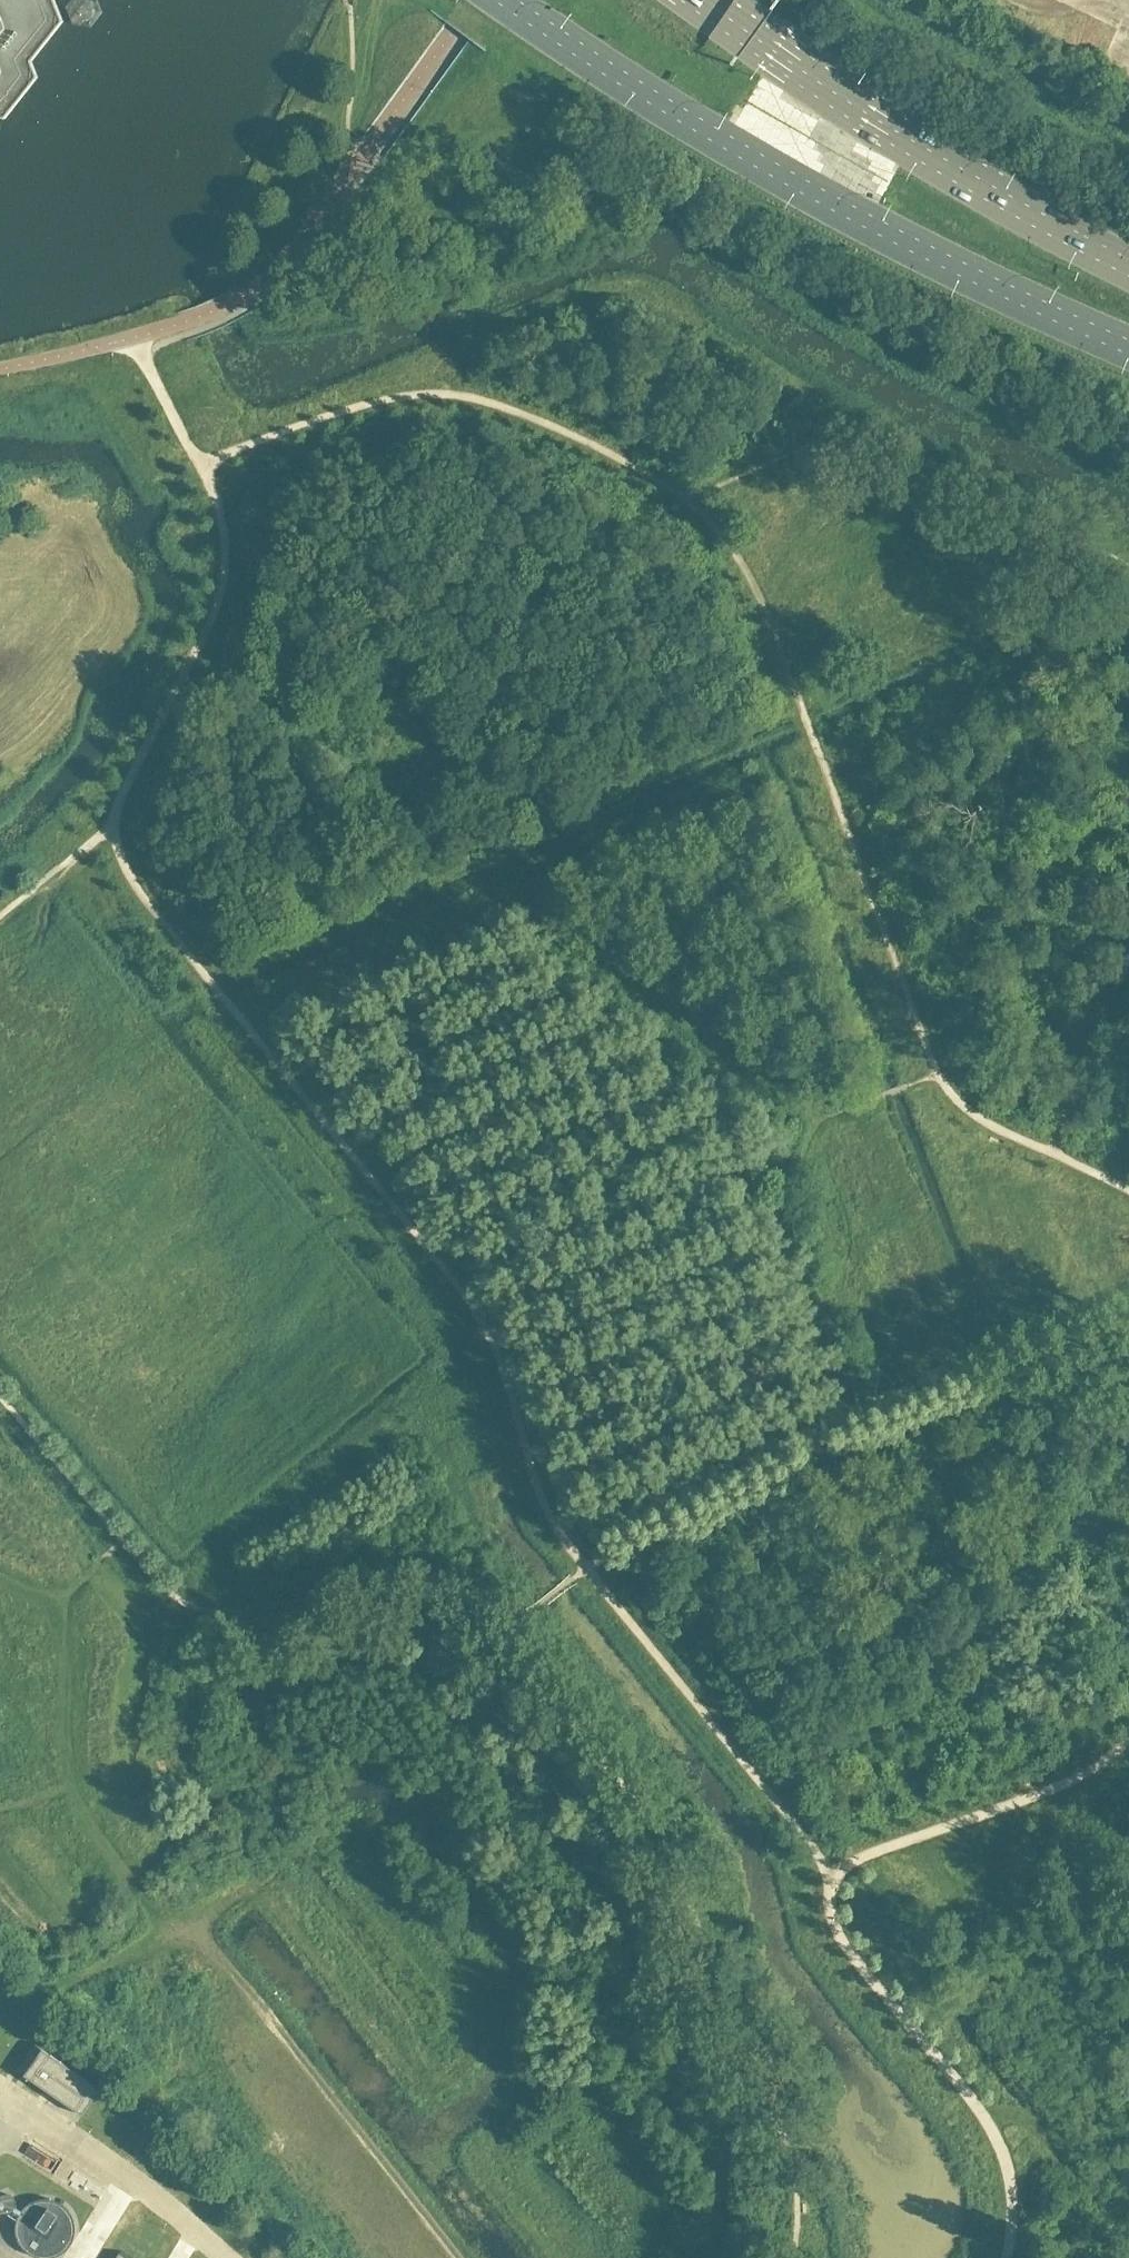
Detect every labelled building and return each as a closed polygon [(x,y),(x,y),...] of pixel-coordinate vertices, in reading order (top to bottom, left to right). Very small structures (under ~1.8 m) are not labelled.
[(5,118),(38,77),(32,61),(63,21),(55,0),(0,0),(0,117),(5,118)] [(17,2069),(53,2094),(82,2114),(83,2114),(101,2088),(35,2043),(17,2069)] [(52,2174),(57,2165),(35,2154),(30,2163),(52,2174)] [(2,2213),(8,2213),(12,2211),(15,2206),(15,2200),(11,2194),(5,2193),(0,2195),(0,2211),(2,2213)] [(16,2224),(15,2230),(16,2234),(17,2238),(19,2242),(21,2246),(24,2249),(27,2252),(31,2254),(35,2256),(39,2257),(43,2257),(49,2257),(55,2256),(61,2254),(65,2250),(69,2245),(72,2240),(74,2234),(75,2228),(74,2221),(72,2215),(69,2210),(65,2206),(59,2202),(53,2199),(47,2198),(41,2198),(34,2200),(28,2203),(24,2207),(20,2212),(17,2217),(16,2224)]
